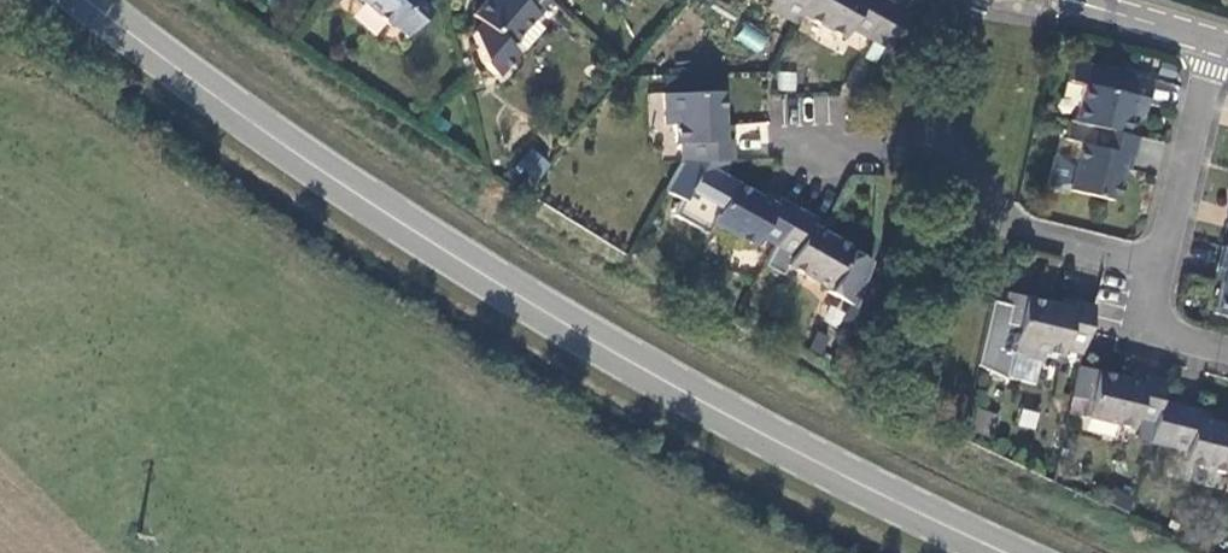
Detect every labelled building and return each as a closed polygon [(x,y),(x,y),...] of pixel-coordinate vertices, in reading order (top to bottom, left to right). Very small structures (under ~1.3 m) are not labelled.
[(388,25),(390,24),(404,36),(427,10),(416,0),(359,0),(388,25)] [(472,17),(480,24),(472,34),(478,63),(493,77),(514,52),(506,45),(545,0),(487,0),(472,17)] [(771,0),(766,9),(793,23),(798,14),(805,0),(770,0),(771,0)] [(798,14),(840,38),(846,27),(884,48),(903,13),(879,0),(805,0),(798,14)] [(743,23),(734,39),(759,53),(768,38),(743,23)] [(1151,78),(1112,69),(1107,88),(1082,82),(1073,121),(1093,126),(1124,133),(1129,114),(1142,117),(1151,78)] [(719,93),(662,95),(664,123),(671,122),(672,143),(679,142),(680,161),(729,159),(728,140),(720,140),(719,93)] [(1128,171),(1137,136),(1124,133),(1093,126),(1089,145),(1078,143),(1074,161),(1055,156),(1048,185),(1112,200),(1120,169),(1128,171)] [(513,170),(534,185),(551,162),(529,147),(513,170)] [(772,245),(794,207),(776,197),(771,204),(732,182),(710,223),(749,245),(755,235),(772,245)] [(812,217),(794,207),(772,245),(790,255),(784,266),(822,287),(820,290),(851,307),(866,261),(847,250),(848,246),(808,224),(812,217)] [(1221,246),(1213,280),(1222,282),(1214,313),(1227,316),(1227,248),(1221,246)] [(1005,305),(991,303),(976,367),(1005,382),(1011,356),(1039,363),(1042,353),(1060,357),(1062,349),(1081,353),(1092,306),(1058,298),(1056,305),(1008,294),(1005,305)] [(1128,378),(1095,370),(1085,416),(1132,427),(1134,416),(1153,420),(1162,378),(1130,370),(1128,378)] [(1175,403),(1166,445),(1184,449),(1182,461),(1227,472),(1227,424),(1208,419),(1210,411),(1175,403)]
